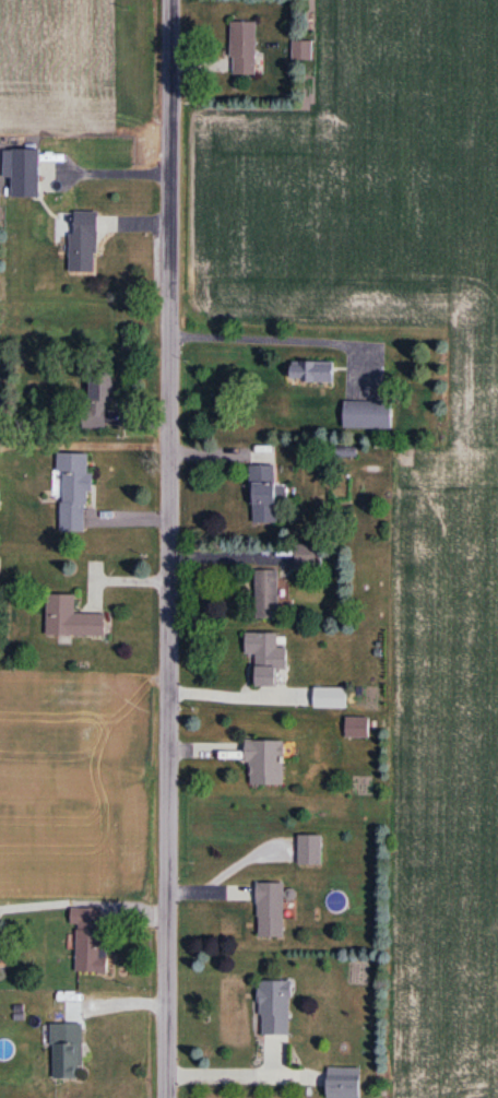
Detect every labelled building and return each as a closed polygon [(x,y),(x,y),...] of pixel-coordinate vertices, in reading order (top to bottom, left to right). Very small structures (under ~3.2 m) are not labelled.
[(232,76),(257,76),(257,23),(232,23),(232,76)] [(292,61),(313,61),(313,42),(292,42),(292,61)] [(5,179),(13,179),(13,198),(40,198),(40,151),(5,151),(5,179)] [(72,273),(97,273),(98,212),(72,212),(72,273)] [(335,363),(291,363),(291,382),(335,382),(335,363)] [(86,429),(111,429),(112,375),(87,375),(86,429)] [(345,429),(393,429),(393,402),(345,402),(345,429)] [(60,532),(89,532),(89,455),(61,454),(60,532)] [(252,467),(252,524),(277,524),(277,467),(252,467)] [(321,546),(298,546),(298,565),(317,565),(317,556),(321,556),(321,546)] [(280,571),(257,571),(257,619),(280,619),(280,571)] [(105,636),(105,614),(76,614),(76,595),(47,595),(47,636),(105,636)] [(277,687),(278,669),(288,669),(288,648),(279,648),(279,634),(247,633),(246,655),(257,655),(256,687),(277,687)] [(348,689),(315,689),(315,709),(348,709),(348,689)] [(284,786),(284,741),(248,741),(248,786),(284,786)] [(322,866),(322,837),(299,837),(299,866),(322,866)] [(258,939),(285,939),(284,884),(257,884),(258,939)] [(104,975),(105,910),(72,909),(72,926),(78,926),(77,975),(104,975)] [(291,1037),(290,983),(261,983),(261,1037),(291,1037)] [(52,1081),(84,1081),(84,1026),(52,1026),(52,1081)] [(361,1070),(328,1070),(328,1097),(361,1097),(361,1070)]
